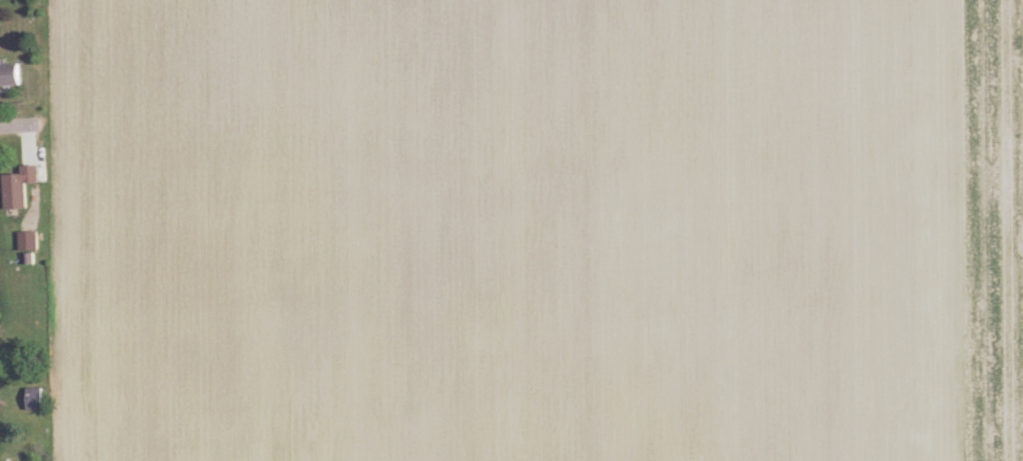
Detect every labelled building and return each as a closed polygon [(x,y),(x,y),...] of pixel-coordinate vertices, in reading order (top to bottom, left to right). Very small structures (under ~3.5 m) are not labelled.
[(23,87),(21,66),(0,68),(0,89),(23,87)] [(28,211),(28,177),(6,177),(6,211),(28,211)] [(21,234),(21,252),(39,252),(39,234),(21,234)] [(44,411),(44,389),(29,389),(29,411),(44,411)]
